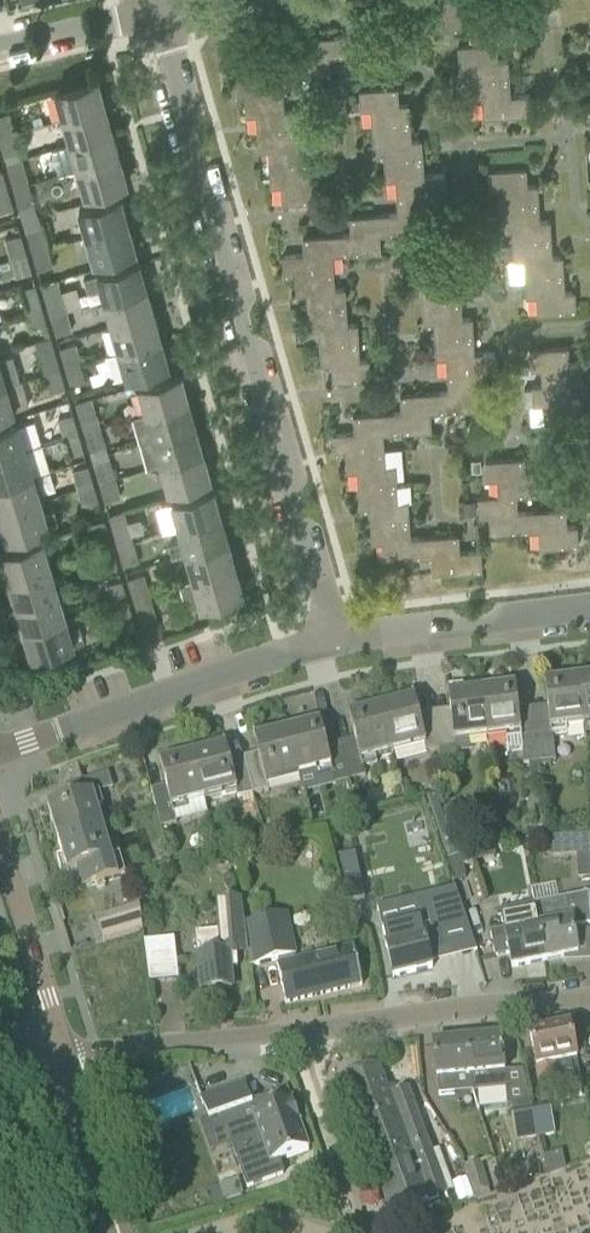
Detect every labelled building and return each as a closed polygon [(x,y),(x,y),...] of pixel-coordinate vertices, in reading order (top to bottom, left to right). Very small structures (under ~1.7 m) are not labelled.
[(476,8),(457,9),(456,0),(417,0),(417,14),(427,14),(429,31),(477,28),(476,8)] [(505,6),(476,8),(477,28),(478,44),(497,43),(497,44),(528,42),(527,22),(506,23),(505,6)] [(347,35),(327,36),(329,56),(377,53),(376,36),(386,35),(385,15),(346,18),(347,35)] [(329,56),(327,36),(299,38),(300,56),(281,57),(282,77),(330,74),(329,56)] [(497,43),(478,44),(458,45),(459,65),(469,65),(470,83),(509,80),(508,60),(498,60),(497,44),(497,43)] [(282,77),(281,57),(252,59),(253,76),(232,78),(233,97),(244,97),(283,95),(282,77)] [(63,119),(105,107),(98,80),(56,92),(63,119)] [(510,96),(509,80),(470,83),(472,101),(482,100),(483,118),(533,114),(531,94),(510,96)] [(371,125),(410,122),(409,104),(399,105),(398,87),(359,90),(360,109),(370,109),(371,125)] [(283,95),(244,97),(245,115),(256,115),(257,130),(296,128),(294,110),(284,111),(283,95)] [(113,132),(105,107),(63,119),(70,144),(113,132)] [(13,133),(7,114),(0,116),(0,137),(13,133)] [(411,140),(410,122),(371,125),(373,145),(383,144),(384,160),(423,157),(422,139),(411,140)] [(296,128),(257,130),(258,151),(268,150),(269,167),(308,164),(307,145),(297,146),(296,128)] [(113,132),(70,144),(52,150),(59,175),(77,169),(120,158),(113,132)] [(13,133),(0,137),(0,140),(5,157),(19,153),(13,133)] [(317,146),(308,147),(309,159),(318,158),(317,146)] [(424,176),(423,157),(384,160),(385,180),(395,180),(396,197),(435,195),(446,194),(445,174),(424,176)] [(120,158),(77,169),(85,196),(127,184),(120,158)] [(14,187),(28,183),(22,164),(8,168),(14,187)] [(308,164),(269,167),(270,186),(280,186),(282,203),(321,201),(320,181),(309,181),(308,164)] [(500,207),(539,204),(537,185),(527,186),(526,168),(487,171),(488,191),(499,190),(500,207)] [(28,183),(14,187),(19,206),(33,202),(28,183)] [(0,194),(0,212),(12,208),(7,191),(0,194)] [(435,195),(396,197),(397,213),(378,215),(379,234),(404,233),(413,232),(428,231),(426,214),(437,213),(435,195)] [(121,198),(98,204),(78,210),(86,236),(128,224),(121,198)] [(540,221),(539,204),(500,207),(501,226),(511,225),(512,242),(551,240),(550,220),(540,221)] [(379,234),(378,215),(349,216),(351,234),(331,235),(333,255),(381,252),(379,234)] [(498,215),(488,215),(489,228),(498,227),(498,215)] [(128,224),(86,236),(93,262),(136,250),(128,224)] [(40,227),(27,231),(33,252),(47,248),(40,227)] [(413,232),(404,233),(405,242),(414,241),(413,232)] [(20,234),(6,238),(12,260),(26,256),(20,234)] [(333,255),(331,235),(303,237),(304,254),(282,256),(284,276),(294,275),(334,272),(333,255)] [(551,240),(512,242),(514,262),(523,261),(525,277),(564,275),(562,256),(552,257),(551,240)] [(510,244),(500,244),(501,252),(510,251),(510,244)] [(52,267),(47,248),(33,252),(38,271),(52,267)] [(26,256),(12,260),(17,277),(31,272),(26,256)] [(139,262),(96,274),(82,278),(86,292),(100,288),(104,301),(147,289),(139,262)] [(422,303),(461,300),(460,282),(450,283),(448,265),(409,268),(411,288),(421,287),(422,303)] [(334,272),(294,275),(296,294),(306,293),(307,311),(346,308),(345,288),(335,289),(334,272)] [(564,275),(525,277),(526,297),(536,297),(537,314),(576,311),(575,291),(565,292),(564,275)] [(400,287),(409,287),(409,277),(400,278),(400,287)] [(27,310),(41,306),(35,287),(21,291),(27,310)] [(154,314),(147,289),(104,301),(111,326),(154,314)] [(52,316),(66,312),(60,293),(46,297),(52,316)] [(462,318),(461,300),(422,303),(423,323),(433,323),(434,338),(473,336),(472,318),(462,318)] [(41,306),(27,310),(32,328),(46,323),(41,306)] [(346,308),(307,311),(308,329),(318,328),(320,347),(359,344),(358,324),(347,324),(346,308)] [(71,332),(66,312),(52,316),(57,336),(71,332)] [(161,340),(154,314),(111,326),(118,352),(161,340)] [(50,336),(36,340),(40,354),(46,374),(60,370),(50,336)] [(474,354),(473,336),(434,338),(436,359),(446,358),(447,375),(486,373),(497,372),(496,352),(474,354)] [(168,365),(161,340),(118,352),(125,377),(168,365)] [(67,367),(81,363),(75,344),(61,348),(67,367)] [(359,344),(320,347),(321,365),(331,364),(332,381),(371,379),(370,359),(360,360),(359,344)] [(542,386),(570,383),(581,383),(580,363),(570,364),(569,346),(529,349),(531,369),(541,368),(542,384),(542,386)] [(0,359),(0,387),(6,385),(21,381),(13,355),(0,359)] [(436,359),(426,360),(427,369),(436,369),(436,359)] [(81,363),(67,367),(72,384),(86,380),(81,363)] [(60,370),(46,374),(51,391),(65,387),(60,370)] [(486,373),(447,375),(448,392),(429,393),(430,413),(478,409),(477,392),(487,391),(486,373)] [(181,374),(158,381),(138,387),(146,413),(189,401),(181,374)] [(570,384),(532,386),(532,388),(533,405),(543,404),(544,422),(583,419),(582,399),(571,400),(570,384)] [(0,387),(0,416),(14,411),(6,385),(0,387)] [(523,388),(524,406),(525,406),(529,405),(533,405),(532,388),(523,388)] [(146,413),(131,418),(139,443),(196,427),(189,401),(146,413)] [(85,431),(99,427),(94,407),(80,412),(85,431)] [(72,412),(58,417),(65,437),(78,433),(72,412)] [(383,433),(382,413),(353,415),(354,433),(333,434),(334,454),(345,453),(384,451),(383,433)] [(0,428),(0,456),(25,449),(42,444),(35,421),(18,425),(18,423),(0,428)] [(99,427),(85,431),(91,450),(105,445),(99,427)] [(196,427),(139,443),(142,455),(156,451),(160,464),(203,452),(196,427)] [(78,433),(65,437),(70,456),(84,452),(78,433)] [(0,456),(0,486),(33,476),(25,449),(0,456)] [(385,467),(384,451),(345,453),(346,472),(356,471),(358,487),(397,484),(396,466),(385,467)] [(210,478),(203,452),(160,464),(167,490),(210,478)] [(108,458),(94,462),(100,481),(114,477),(108,458)] [(517,494),(517,496),(537,494),(536,475),(526,475),(524,458),(485,460),(486,480),(496,480),(497,496),(517,494)] [(480,461),(472,461),(473,472),(481,471),(480,461)] [(88,464),(74,468),(80,488),(93,484),(88,464)] [(0,486),(0,514),(41,502),(33,476),(0,486)] [(114,477),(100,481),(106,501),(120,497),(114,477)] [(93,484),(80,488),(85,507),(99,503),(93,484)] [(397,484),(358,487),(359,507),(369,506),(370,525),(409,522),(408,502),(398,502),(397,484)] [(214,490),(190,496),(170,502),(178,528),(221,516),(214,490)] [(517,494),(497,496),(477,497),(478,517),(489,516),(490,534),(538,531),(537,511),(518,512),(517,496),(517,494)] [(475,500),(462,501),(462,513),(475,512),(475,500)] [(0,514),(0,516),(1,521),(7,539),(58,524),(54,510),(44,513),(41,502),(0,514)] [(537,511),(538,531),(539,548),(578,545),(577,525),(567,526),(566,509),(537,511)] [(181,540),(169,543),(170,545),(173,558),(185,554),(228,542),(221,516),(178,528),(181,540)] [(104,519),(90,523),(99,553),(112,549),(104,519)] [(119,545),(133,541),(127,522),(113,526),(119,545)] [(409,522),(370,525),(371,543),(381,542),(383,559),(431,556),(429,536),(410,538),(409,522)] [(458,534),(429,536),(431,556),(431,574),(482,570),(481,550),(459,552),(458,534)] [(43,540),(24,546),(1,553),(9,580),(51,567),(43,540)] [(133,541),(119,545),(125,565),(139,561),(133,541)] [(228,542),(185,554),(192,579),(235,567),(228,542)] [(112,549),(99,553),(104,571),(118,567),(112,549)] [(55,580),(51,567),(9,580),(17,606),(59,592),(68,590),(65,577),(55,580)] [(235,567),(192,579),(179,583),(187,609),(243,593),(235,567)] [(133,596),(149,592),(143,572),(127,577),(133,596)] [(121,579),(107,583),(114,604),(127,600),(121,579)] [(59,592),(17,606),(24,631),(67,618),(59,592)] [(157,618),(149,592),(133,596),(140,623),(157,618)] [(127,600),(114,604),(119,624),(133,619),(127,600)] [(67,618),(24,631),(32,656),(82,641),(78,627),(70,629),(67,618)] [(578,678),(584,727),(589,726),(589,677),(578,678)] [(548,717),(534,719),(540,762),(554,761),(553,748),(551,734),(565,733),(565,729),(584,727),(578,678),(544,682),(548,717)] [(515,686),(482,690),(488,739),(505,737),(507,753),(521,751),(523,764),(539,762),(534,719),(519,720),(515,686)] [(451,718),(437,719),(441,748),(456,747),(456,743),(488,739),(482,690),(463,692),(463,687),(447,689),(451,718)] [(399,702),(381,707),(392,752),(425,744),(427,750),(441,748),(437,719),(420,721),(413,693),(397,697),(399,702)] [(356,749),(341,752),(348,780),(363,776),(361,766),(376,762),(374,757),(392,752),(381,707),(348,715),(356,749)] [(319,722),(285,731),(296,776),(316,771),(318,777),(332,773),(334,783),(348,780),(341,752),(328,756),(319,722)] [(259,761),(245,765),(252,793),(267,789),(266,784),(296,776),(285,731),(269,735),(268,729),(252,733),(259,761)] [(210,750),(192,754),(203,799),(236,791),(238,796),(252,793),(245,765),(231,768),(224,740),(208,744),(210,750)] [(168,796),(152,800),(155,810),(159,827),(175,822),(173,813),(187,810),(186,803),(203,799),(192,754),(159,762),(168,796)] [(103,805),(99,792),(95,777),(76,782),(80,797),(47,807),(57,838),(103,825),(98,807),(103,805)] [(460,864),(455,848),(454,846),(437,793),(426,796),(454,881),(465,877),(460,864)] [(343,818),(328,822),(345,901),(363,897),(357,869),(354,870),(343,818)] [(103,825),(57,838),(62,857),(56,858),(61,873),(80,867),(86,887),(126,875),(120,854),(113,856),(103,825)] [(551,837),(552,855),(589,852),(589,838),(589,834),(551,837)] [(491,842),(469,844),(474,860),(495,855),(491,842)] [(469,844),(454,846),(455,848),(460,864),(474,860),(469,844)] [(135,872),(139,886),(161,880),(157,866),(135,872)] [(417,915),(381,924),(386,946),(385,946),(385,948),(386,947),(393,976),(392,976),(392,978),(432,968),(432,967),(431,967),(430,964),(431,964),(429,954),(444,951),(440,935),(467,929),(468,933),(470,933),(469,928),(456,891),(456,888),(454,889),(455,891),(413,901),(417,915)] [(558,900),(534,904),(536,918),(545,961),(563,958),(578,955),(574,934),(573,928),(588,925),(587,894),(564,898),(558,900)] [(236,954),(247,953),(241,898),(216,901),(219,928),(195,931),(201,992),(232,989),(230,969),(237,968),(236,954)] [(511,968),(545,961),(534,904),(500,911),(504,933),(491,935),(495,959),(509,956),(511,968)] [(124,910),(130,933),(142,929),(140,905),(124,910)] [(353,949),(296,962),(285,916),(244,925),(254,967),(275,962),(285,1003),(362,985),(356,962),(353,949)] [(174,939),(145,942),(149,983),(178,980),(174,939)] [(570,1027),(530,1035),(536,1068),(538,1068),(543,1092),(581,1085),(570,1027)] [(485,1039),(467,1041),(470,1076),(472,1091),(506,1088),(501,1038),(498,1038),(498,1033),(485,1034),(485,1039)] [(470,1076),(467,1041),(433,1044),(438,1096),(454,1094),(453,1077),(470,1076)] [(389,1094),(378,1065),(341,1079),(391,1215),(392,1215),(397,1227),(453,1206),(409,1086),(389,1094)] [(214,1096),(201,1100),(208,1121),(221,1117),(231,1143),(247,1188),(283,1175),(278,1162),(308,1151),(299,1125),(300,1124),(292,1102),(291,1102),(287,1092),(252,1105),(244,1084),(214,1096)] [(549,1105),(530,1109),(535,1137),(554,1134),(549,1105)] [(535,1137),(530,1109),(512,1112),(517,1140),(535,1137)] [(478,1160),(463,1166),(473,1194),(488,1188),(478,1160)] [(238,1178),(218,1184),(219,1190),(223,1200),(243,1195),(238,1178)]
